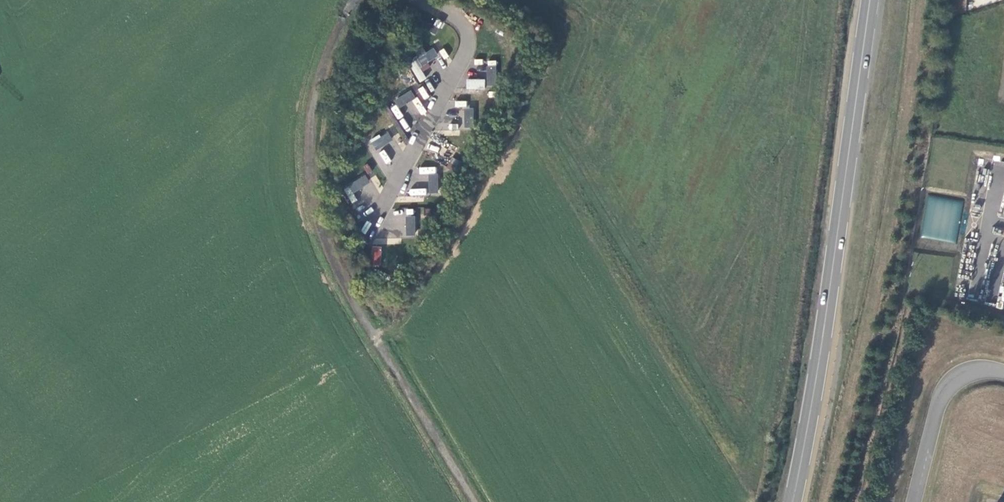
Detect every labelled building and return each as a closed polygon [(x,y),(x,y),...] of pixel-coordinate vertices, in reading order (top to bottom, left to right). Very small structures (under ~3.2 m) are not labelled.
[(487,86),(496,86),(496,60),(487,60),(487,86)] [(485,79),(466,79),(466,89),(485,89),(485,79)] [(927,195),(920,237),(956,242),(963,201),(927,195)] [(382,247),(372,246),(371,265),(380,266),(382,247)]
